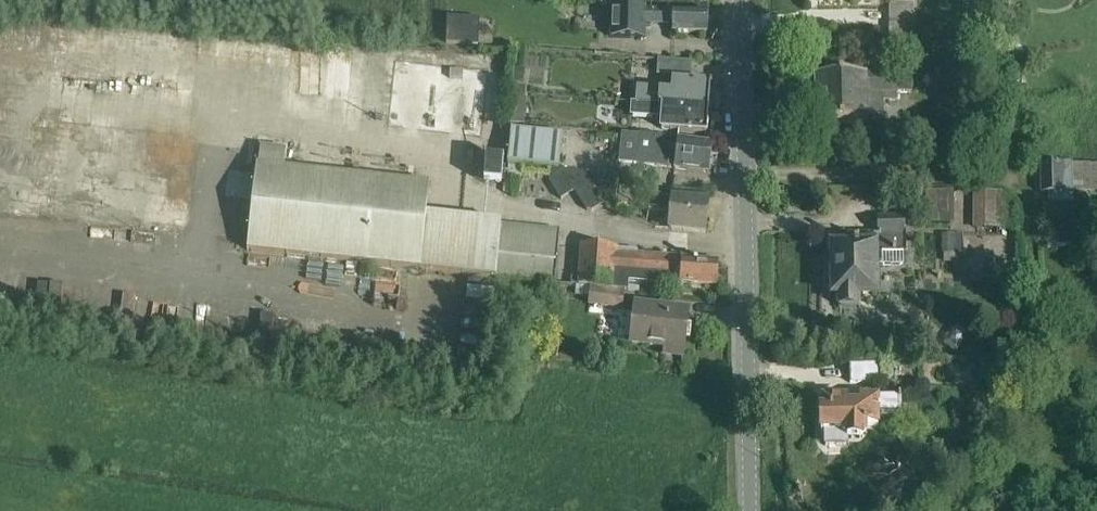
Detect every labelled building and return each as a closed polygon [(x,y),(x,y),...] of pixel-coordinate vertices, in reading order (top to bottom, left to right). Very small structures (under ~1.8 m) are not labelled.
[(892,26),(892,60),(913,60),(913,26),(913,2),(892,2),(892,26)] [(613,5),(612,37),(644,38),(645,22),(672,22),(672,32),(708,33),(708,11),(651,9),(651,7),(645,7),(645,6),(613,5)] [(448,14),(446,42),(471,44),(473,16),(448,14)] [(352,51),(330,49),(326,100),(348,101),(352,51)] [(323,51),(300,50),(298,97),(322,97),(323,51)] [(489,67),(396,58),(389,123),(483,132),(489,67)] [(658,74),(690,77),(691,62),(659,59),(658,74)] [(513,67),(512,80),(523,82),(524,69),(513,67)] [(81,94),(84,79),(41,70),(38,85),(81,94)] [(886,98),(886,99),(898,99),(898,91),(907,91),(907,75),(837,75),(816,76),(816,99),(886,98)] [(674,81),(673,91),(639,89),(638,101),(672,103),(709,106),(711,84),(674,81)] [(512,85),(511,97),(526,98),(527,86),(512,85)] [(511,97),(509,123),(524,124),(526,98),(511,97)] [(886,113),(886,99),(886,98),(816,99),(816,123),(838,123),(870,122),(870,113),(886,113)] [(672,103),(638,101),(633,100),(632,116),(671,119),(670,130),(707,133),(709,106),(672,103)] [(674,168),(687,171),(709,173),(713,143),(691,140),(679,138),(679,139),(624,133),(621,160),(674,166),(674,168)] [(563,139),(517,134),(514,161),(560,166),(563,139)] [(142,201),(172,204),(176,174),(192,176),(197,140),(150,135),(142,201)] [(259,162),(258,175),(230,172),(227,197),(255,200),(250,249),(377,263),(373,293),(398,296),(402,265),(551,282),(557,230),(426,216),(430,184),(408,182),(286,166),(288,152),(261,149),(259,162)] [(1042,166),(1043,196),(1049,196),(1050,207),(1076,206),(1076,196),(1096,195),(1096,165),(1042,166)] [(550,168),(548,180),(561,199),(574,190),(586,209),(592,210),(603,203),(584,172),(550,168)] [(946,188),(925,189),(926,222),(947,221),(946,188)] [(1005,189),(984,189),(984,225),(1005,225),(1005,189)] [(651,209),(671,211),(669,229),(705,233),(708,202),(687,200),(652,195),(651,209)] [(849,245),(832,246),(833,295),(839,295),(839,307),(861,306),(860,294),(868,293),(877,293),(876,265),(904,264),(903,252),(906,251),(905,234),(905,218),(879,219),(879,235),(875,235),(870,235),(849,236),(849,245)] [(953,233),(942,234),(942,251),(954,251),(953,233)] [(610,288),(628,290),(629,281),(680,285),(680,283),(716,285),(718,261),(698,260),(698,258),(695,258),(695,254),(680,253),(679,259),(638,255),(614,254),(615,248),(582,245),(579,285),(610,288)] [(625,290),(610,288),(592,287),(590,302),(623,306),(625,290)] [(632,340),(663,346),(684,349),(689,310),(667,308),(637,302),(632,340)] [(880,385),(880,367),(851,368),(852,386),(880,385)] [(902,397),(847,397),(825,397),(825,410),(821,410),(821,433),(825,433),(825,446),(847,446),(846,439),(862,439),(865,435),(865,425),(878,426),(878,414),(902,413),(902,397)]
